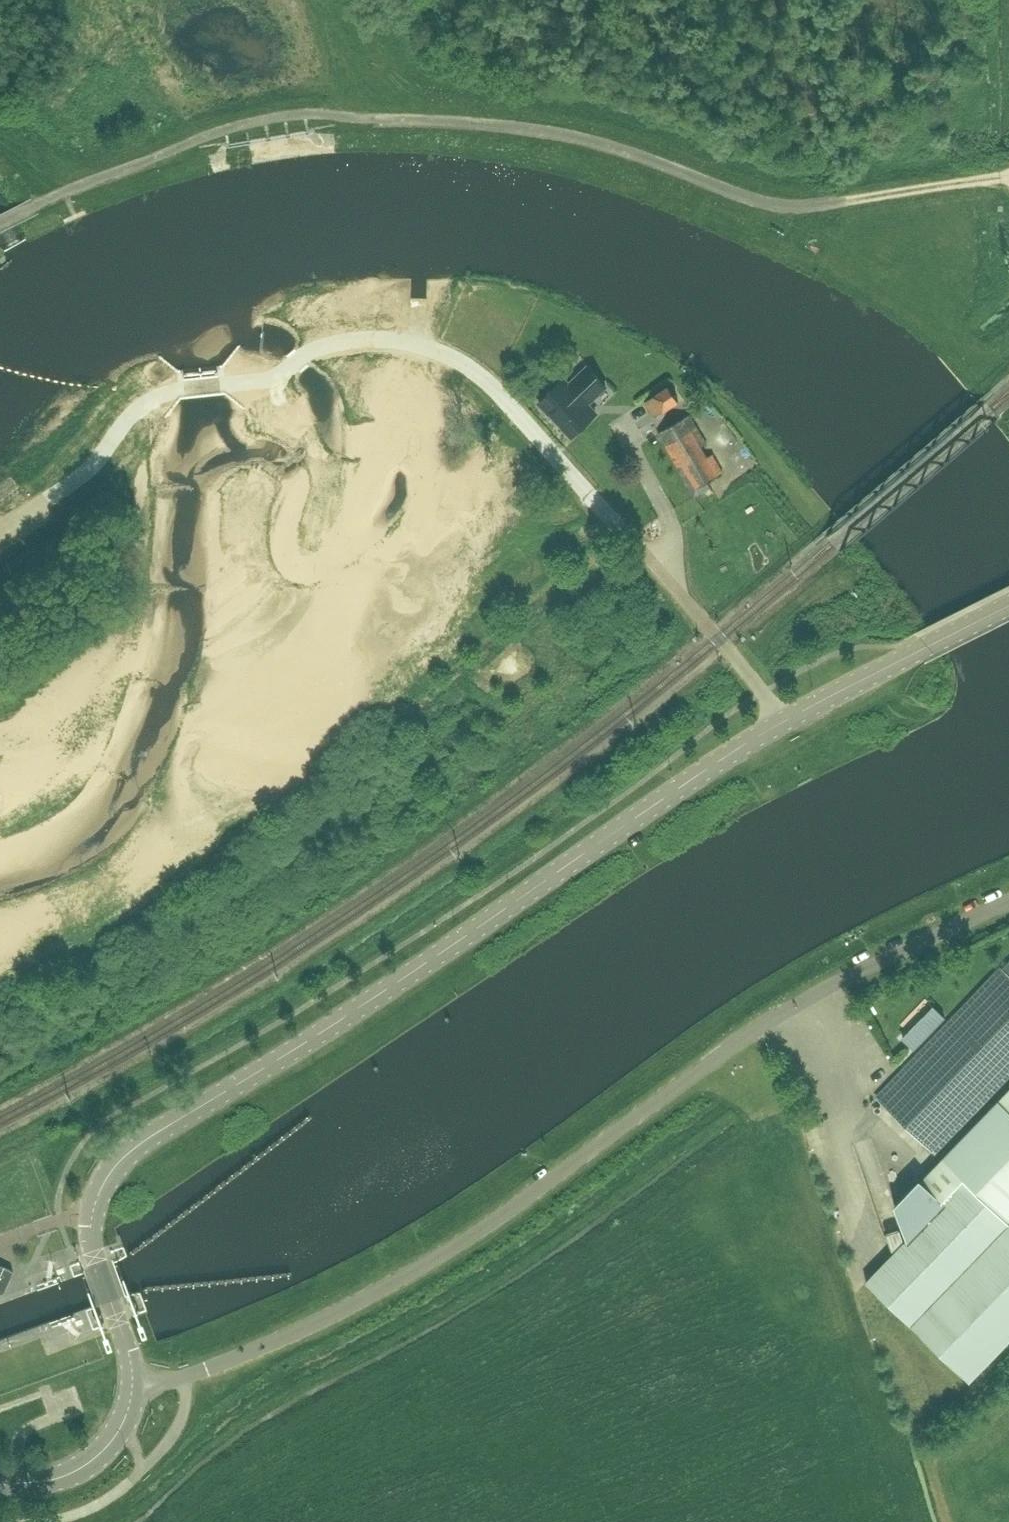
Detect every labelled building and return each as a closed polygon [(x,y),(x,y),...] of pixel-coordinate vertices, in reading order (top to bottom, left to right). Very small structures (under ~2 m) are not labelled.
[(596,413),(587,404),(593,398),(606,386),(588,367),(569,385),(564,379),(539,402),(572,437),(596,413)] [(655,417),(678,401),(668,386),(645,402),(655,417)] [(708,444),(691,415),(658,435),(695,498),(716,486),(713,479),(723,473),(713,455),(708,457),(703,447),(708,444)] [(1008,1077),(1008,977),(1001,969),(878,1097),(936,1153),(1008,1077)] [(932,1006),(901,1038),(913,1049),(943,1017),(932,1006)] [(911,1326),(969,1382),(1008,1341),(1008,1091),(920,1182),(943,1204),(904,1244),(900,1231),(886,1236),(893,1255),(866,1283),(911,1326)] [(13,1271),(0,1265),(0,1293),(3,1292),(13,1271)]
